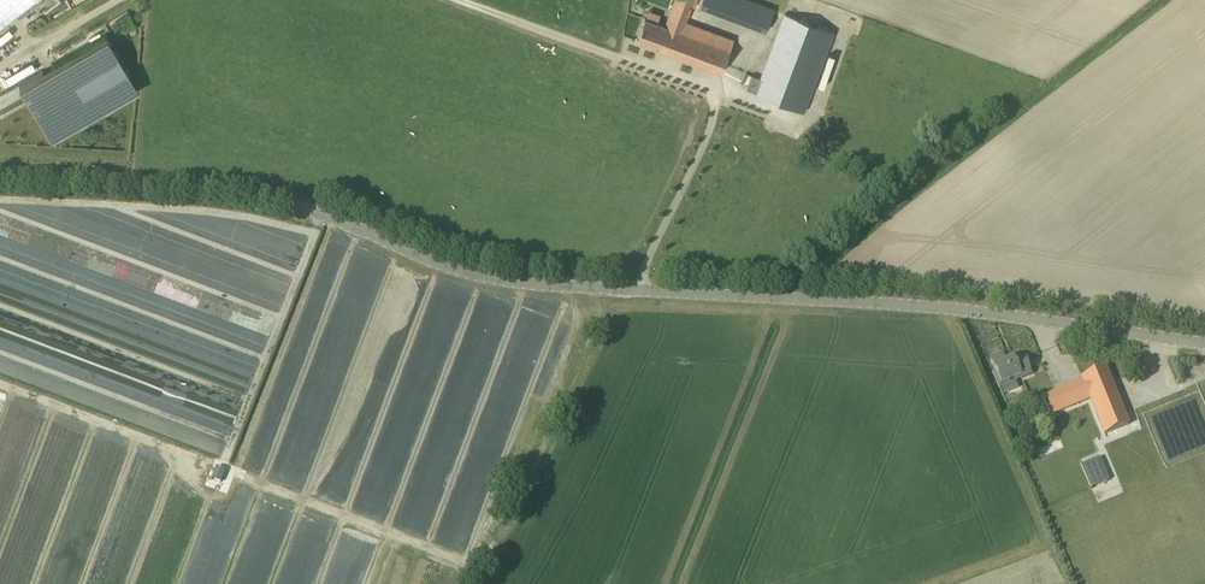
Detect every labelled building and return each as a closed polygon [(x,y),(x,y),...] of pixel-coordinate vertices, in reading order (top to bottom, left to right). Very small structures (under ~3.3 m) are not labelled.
[(34,0),(0,0),(0,26),(34,0)] [(637,40),(722,71),(734,39),(686,21),(691,6),(694,7),(697,0),(675,0),(665,25),(658,22),(645,18),(637,40)] [(774,9),(749,0),(702,0),(700,6),(766,31),(774,9)] [(834,31),(819,25),(786,12),(761,78),(752,74),(747,88),(755,92),(755,93),(789,106),(804,112),(834,31)] [(14,31),(9,26),(0,34),(0,44),(14,31)] [(21,86),(53,141),(140,90),(109,36),(21,86)] [(1018,361),(1015,353),(1004,358),(1003,356),(1000,357),(999,354),(992,357),(993,360),(991,361),(995,371),(993,373),(999,388),(1031,374),(1025,359),(1018,361)] [(1125,382),(1099,382),(1097,444),(1125,444),(1125,382)] [(1186,530),(1204,523),(1204,383),(1175,393),(1172,386),(1139,398),(1186,530)] [(1082,385),(1058,385),(1058,404),(1081,405),(1082,385)] [(1100,457),(1081,464),(1091,487),(1105,481),(1106,482),(1108,481),(1107,480),(1109,480),(1100,457)]
